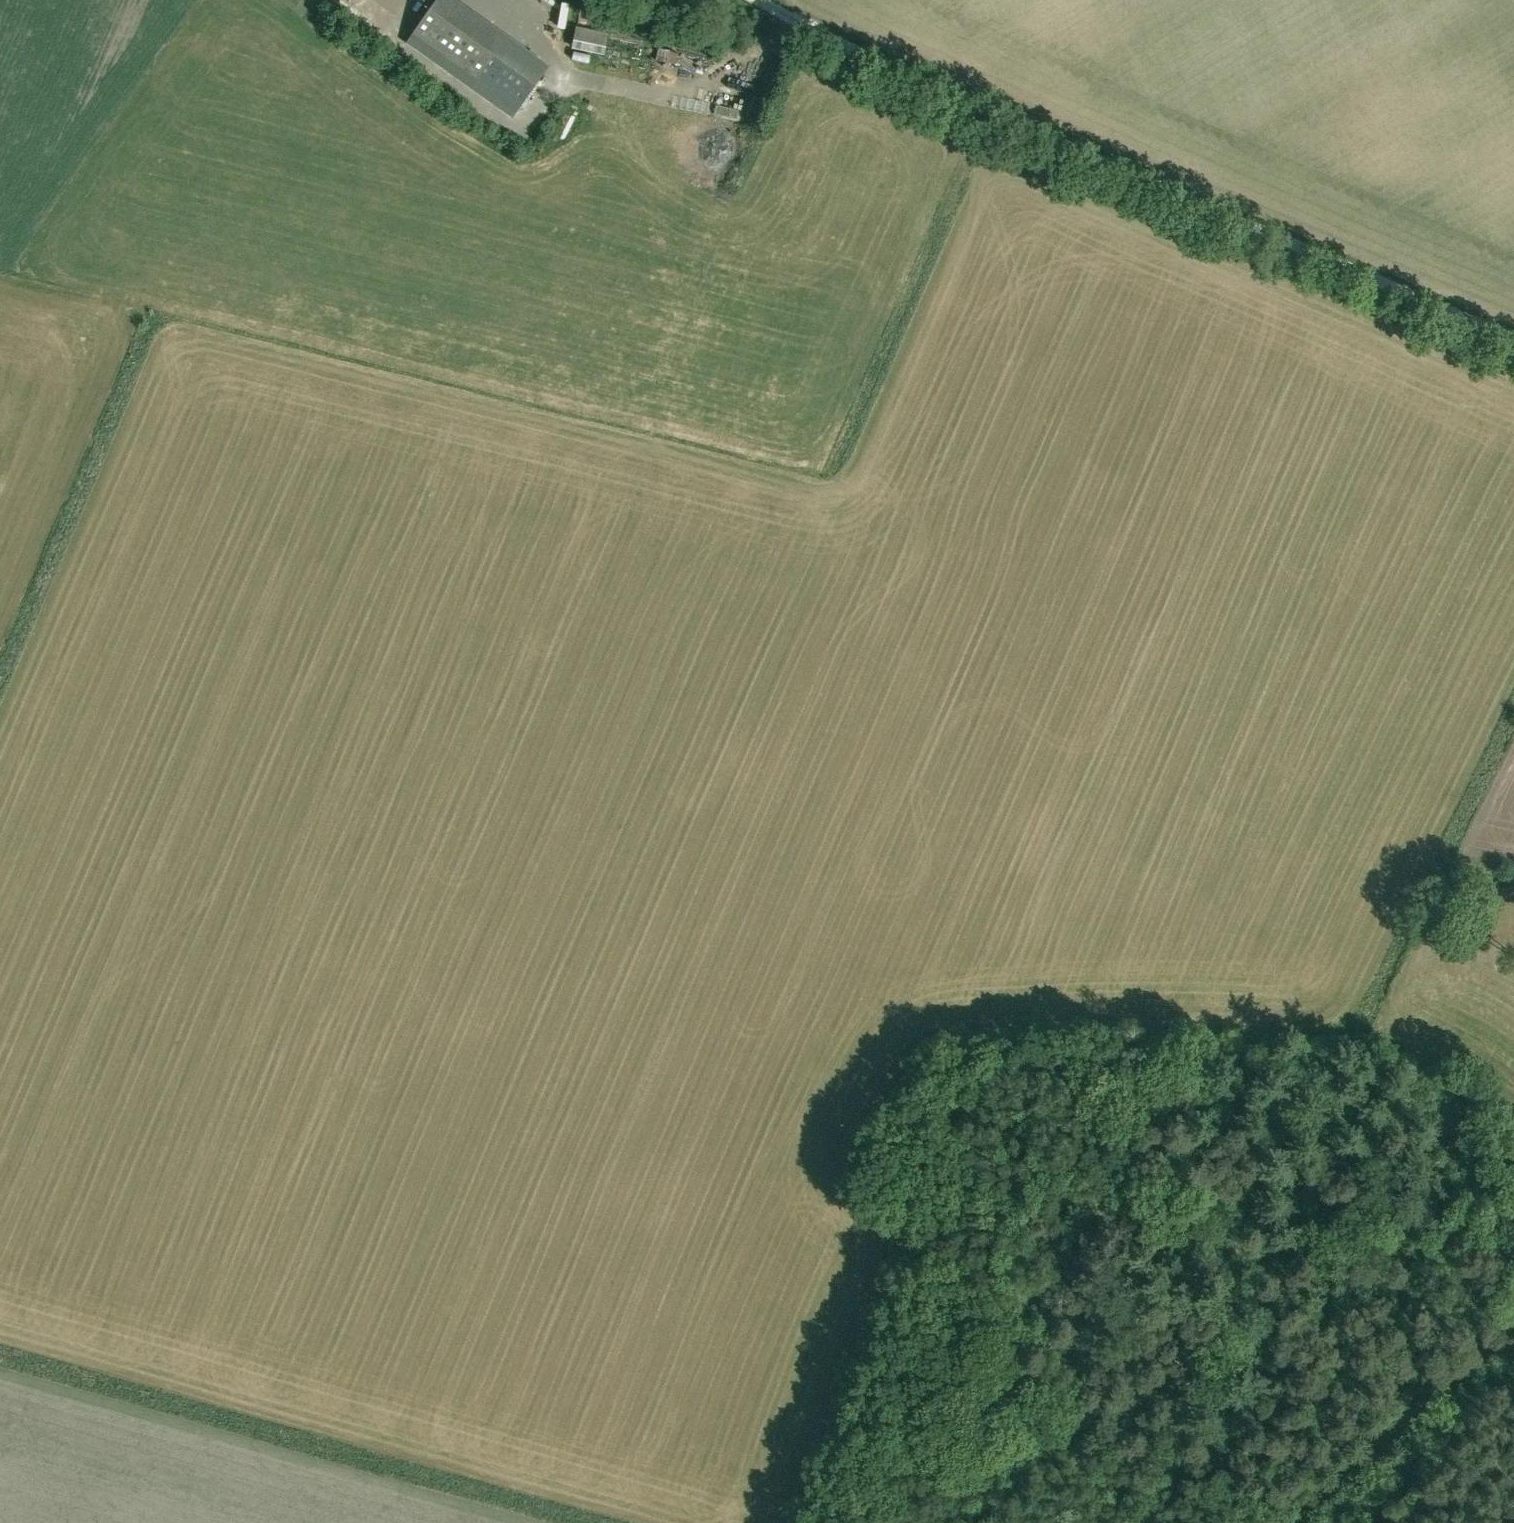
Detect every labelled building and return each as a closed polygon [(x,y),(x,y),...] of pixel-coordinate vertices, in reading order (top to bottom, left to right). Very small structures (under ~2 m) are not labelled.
[(471,23),(438,0),(437,0),(414,33),(447,56),(471,23)] [(609,32),(575,27),(572,48),(605,55),(609,32)]
